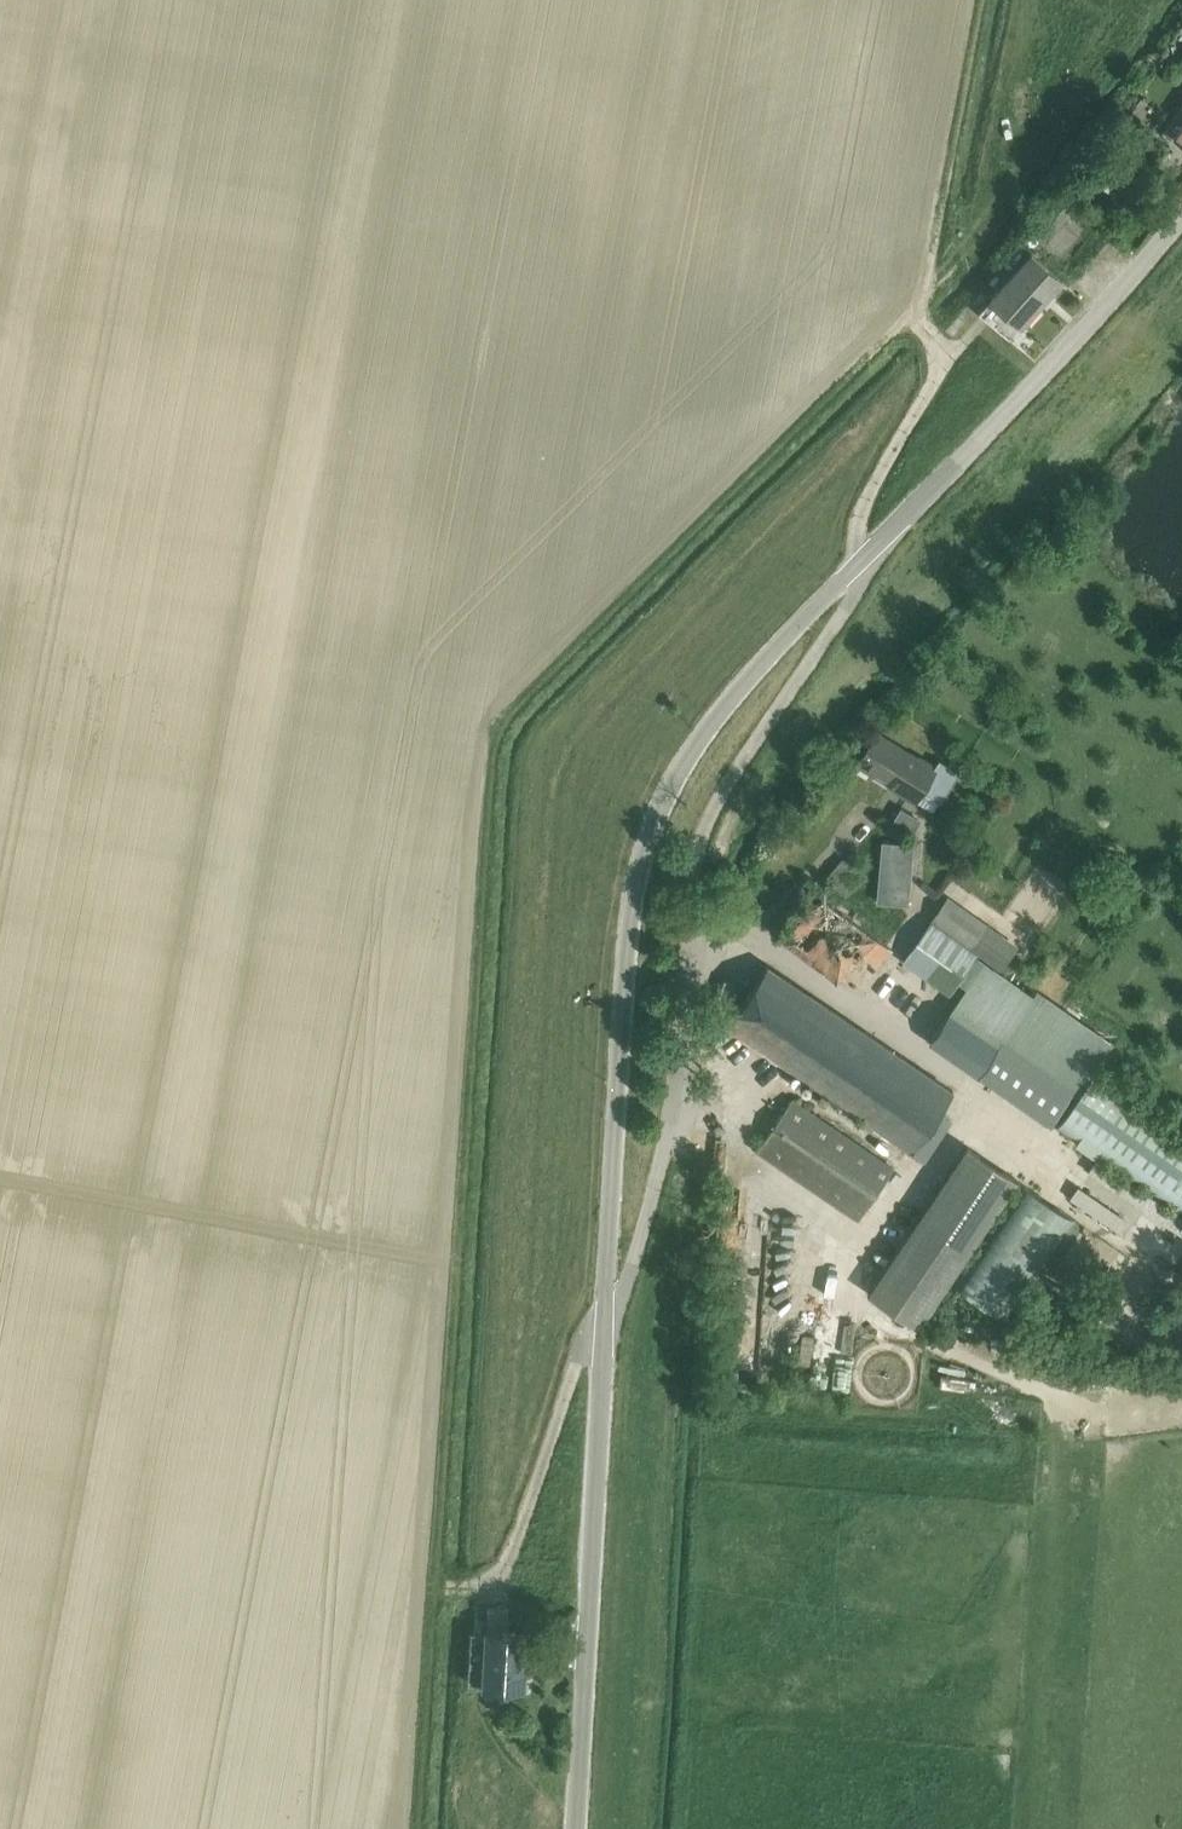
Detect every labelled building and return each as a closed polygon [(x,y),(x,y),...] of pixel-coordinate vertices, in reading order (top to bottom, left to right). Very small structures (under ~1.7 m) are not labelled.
[(1181,143),(1181,124),(1173,137),(1181,143)] [(1069,196),(1047,220),(1057,230),(1080,205),(1069,196)] [(1031,252),(989,299),(1023,329),(1065,283),(1031,252)] [(890,787),(917,804),(924,793),(942,804),(962,773),(940,759),(936,766),(921,756),(919,758),(877,731),(857,764),(891,786),(890,787)] [(915,846),(882,843),(877,904),(909,907),(915,846)] [(847,861),(829,880),(845,895),(863,876),(854,868),(847,861)] [(784,940),(840,982),(864,953),(881,966),(893,951),(823,897),(784,940)] [(903,962),(950,996),(959,982),(967,988),(966,989),(930,1042),(1052,1125),(1074,1092),(1079,1095),(1056,1130),(1181,1214),(1181,1128),(1095,1071),(1112,1044),(1038,989),(1033,995),(1000,972),(1018,946),(1001,933),(987,924),(948,897),(932,921),(903,962)] [(728,1028),(913,1153),(926,1162),(955,1119),(942,1110),(955,1091),(770,966),(728,1028)] [(758,1150),(860,1220),(895,1169),(793,1100),(758,1150)] [(920,1326),(1019,1181),(969,1148),(871,1292),(920,1326)] [(1009,1322),(1019,1308),(1046,1324),(1052,1314),(1054,1310),(1092,1327),(1100,1309),(1041,1275),(1077,1222),(1021,1183),(953,1284),(1009,1322)] [(482,1689),(501,1690),(526,1691),(529,1632),(486,1630),(482,1689)]
